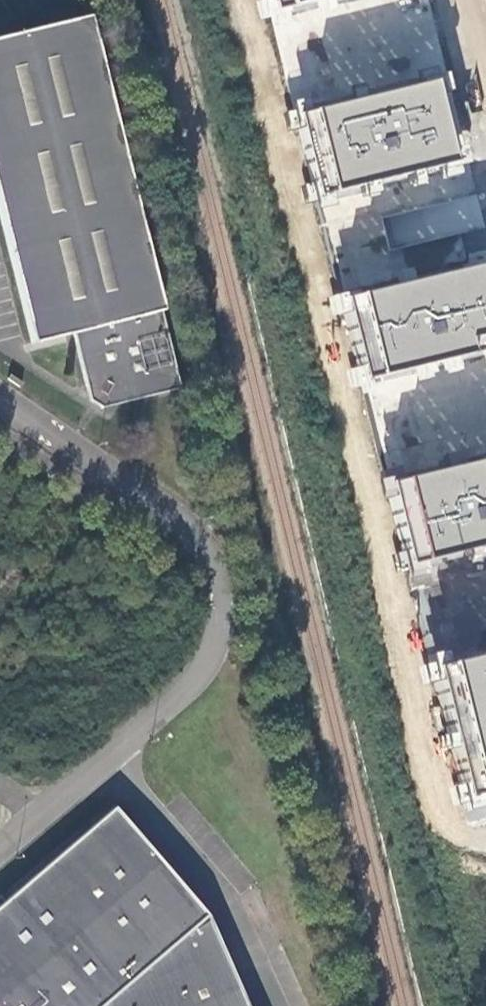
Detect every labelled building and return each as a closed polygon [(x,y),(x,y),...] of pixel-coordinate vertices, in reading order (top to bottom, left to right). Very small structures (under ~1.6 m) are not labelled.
[(0,39),(0,219),(31,342),(71,331),(88,398),(102,406),(179,386),(85,19),(0,39)] [(310,112),(331,192),(464,159),(445,79),(310,112)] [(374,376),(485,348),(485,263),(354,295),(374,376)] [(419,562),(485,545),(485,460),(398,481),(419,562)] [(477,794),(485,792),(485,655),(446,664),(477,794)] [(112,807),(0,902),(0,1005),(248,1005),(208,917),(112,807)]
